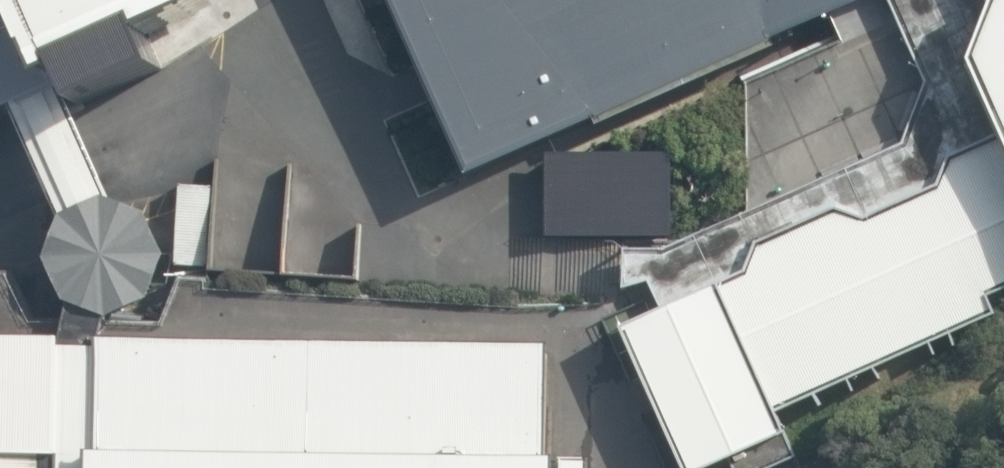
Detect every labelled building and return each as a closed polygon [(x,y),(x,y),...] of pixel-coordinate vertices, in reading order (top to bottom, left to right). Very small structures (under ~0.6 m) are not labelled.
[(15,96),(24,114),(69,94),(29,0),(0,0),(0,102),(15,96)] [(69,94),(91,87),(105,117),(181,84),(166,52),(252,15),(246,0),(29,0),(69,94)] [(422,70),(448,128),(475,187),(746,59),(877,0),(390,0),(422,70)] [(667,314),(754,278),(763,246),(848,214),(870,222),(946,187),(956,157),(1003,136),(1003,119),(979,66),(1003,10),(1003,2),(1003,0),(895,0),(930,84),(907,143),(746,213),(666,252),(631,252),(630,267),(629,292),(655,285),(661,300),(667,314)] [(979,66),(1003,119),(1003,10),(979,66)] [(99,162),(69,94),(24,114),(52,178),(72,222),(55,263),(73,304),(77,307),(69,333),(67,339),(106,340),(109,333),(114,320),(159,303),(176,260),(159,218),(117,202),(99,162)] [(956,157),(946,187),(870,222),(848,214),(763,246),(754,278),(667,314),(635,327),(691,467),(727,467),(734,465),(735,467),(781,467),(803,457),(781,414),(998,315),(992,299),(1003,293),(1003,136),(956,157)] [(106,340),(67,339),(0,337),(0,467),(102,467),(106,340)] [(554,347),(106,340),(102,467),(590,467),(590,461),(548,458),(554,347)]
